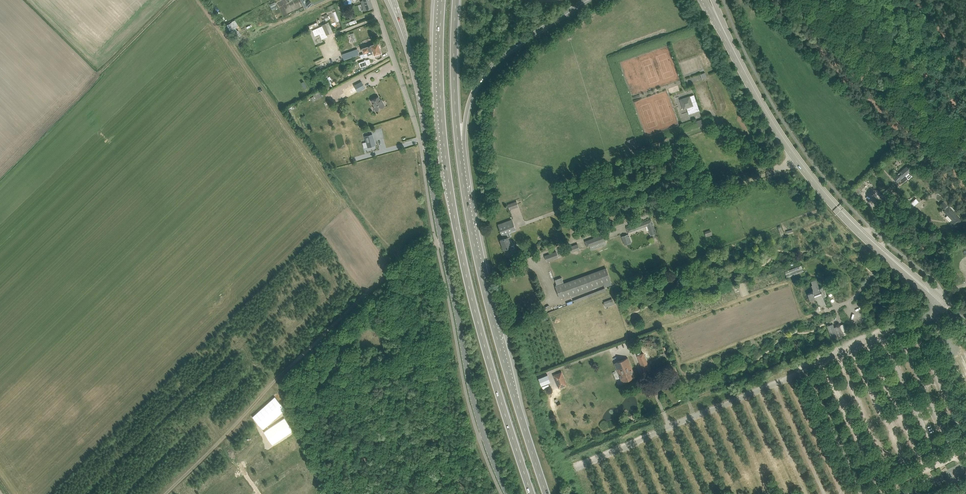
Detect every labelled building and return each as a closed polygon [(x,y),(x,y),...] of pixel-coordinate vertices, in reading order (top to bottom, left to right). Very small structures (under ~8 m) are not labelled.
[(363,0),(361,1),(363,11),(366,10),(368,9),(373,8),(370,0),(363,0)] [(226,25),(237,41),(240,39),(239,37),(242,35),(238,30),(237,31),(235,28),(236,27),(233,21),(226,25)] [(322,26),(313,30),(315,36),(320,34),(322,39),(328,37),(327,35),(333,32),(328,22),(322,25),(322,26)] [(371,45),(362,48),(364,53),(380,48),(379,46),(380,46),(379,44),(378,44),(378,43),(373,44),(371,45)] [(380,48),(364,53),(364,54),(365,56),(367,56),(374,53),(374,55),(377,54),(382,53),(381,52),(382,51),(381,50),(380,50),(380,48)] [(357,49),(342,54),(344,60),(359,55),(357,49)] [(361,81),(344,91),(347,98),(365,88),(361,81)] [(694,95),(690,96),(680,100),(683,109),(687,108),(689,114),(699,111),(694,95)] [(378,97),(374,99),(372,100),(377,110),(385,106),(383,102),(381,102),(378,97)] [(375,145),(373,134),(365,136),(368,147),(375,145)] [(636,138),(627,139),(629,148),(638,146),(636,138)] [(898,183),(901,180),(904,183),(908,179),(905,176),(909,173),(911,175),(914,172),(908,165),(894,178),(898,183)] [(574,194),(568,201),(573,205),(578,198),(574,194)] [(910,203),(912,206),(919,201),(916,198),(910,203)] [(508,204),(510,210),(518,207),(516,201),(508,204)] [(949,206),(944,211),(952,220),(949,222),(954,227),(961,220),(949,206)] [(638,224),(626,228),(628,233),(639,229),(639,228),(648,225),(651,235),(656,233),(653,224),(653,223),(652,224),(651,220),(638,224)] [(498,225),(499,227),(502,234),(506,232),(515,229),(513,222),(508,224),(507,221),(498,225)] [(506,232),(502,234),(504,239),(500,240),(504,249),(505,252),(506,253),(507,253),(510,252),(511,251),(511,249),(511,247),(510,247),(511,247),(508,237),(506,232)] [(606,233),(585,241),(587,247),(608,239),(606,233)] [(580,249),(578,243),(564,248),(566,254),(580,249)] [(556,251),(544,255),(546,261),(558,257),(556,251)] [(785,271),(787,277),(804,271),(802,265),(785,271)] [(557,284),(558,286),(556,286),(560,298),(610,280),(606,269),(564,284),(562,277),(555,280),(556,284),(557,284)] [(812,282),(812,287),(813,291),(812,291),(811,293),(808,294),(808,296),(808,297),(809,298),(809,299),(810,301),(814,299),(816,300),(817,299),(818,303),(818,302),(821,306),(825,305),(822,297),(826,296),(826,295),(823,287),(822,287),(819,288),(816,281),(812,282)] [(604,302),(606,307),(614,304),(612,299),(604,302)] [(827,326),(830,335),(832,340),(843,336),(840,325),(834,327),(833,324),(827,326)] [(643,353),(637,356),(644,373),(650,370),(643,353)] [(628,358),(614,364),(622,382),(636,376),(628,358)] [(559,388),(563,386),(561,382),(565,381),(561,372),(554,375),(559,388)] [(285,409),(275,397),(252,417),(263,429),(285,409)]
